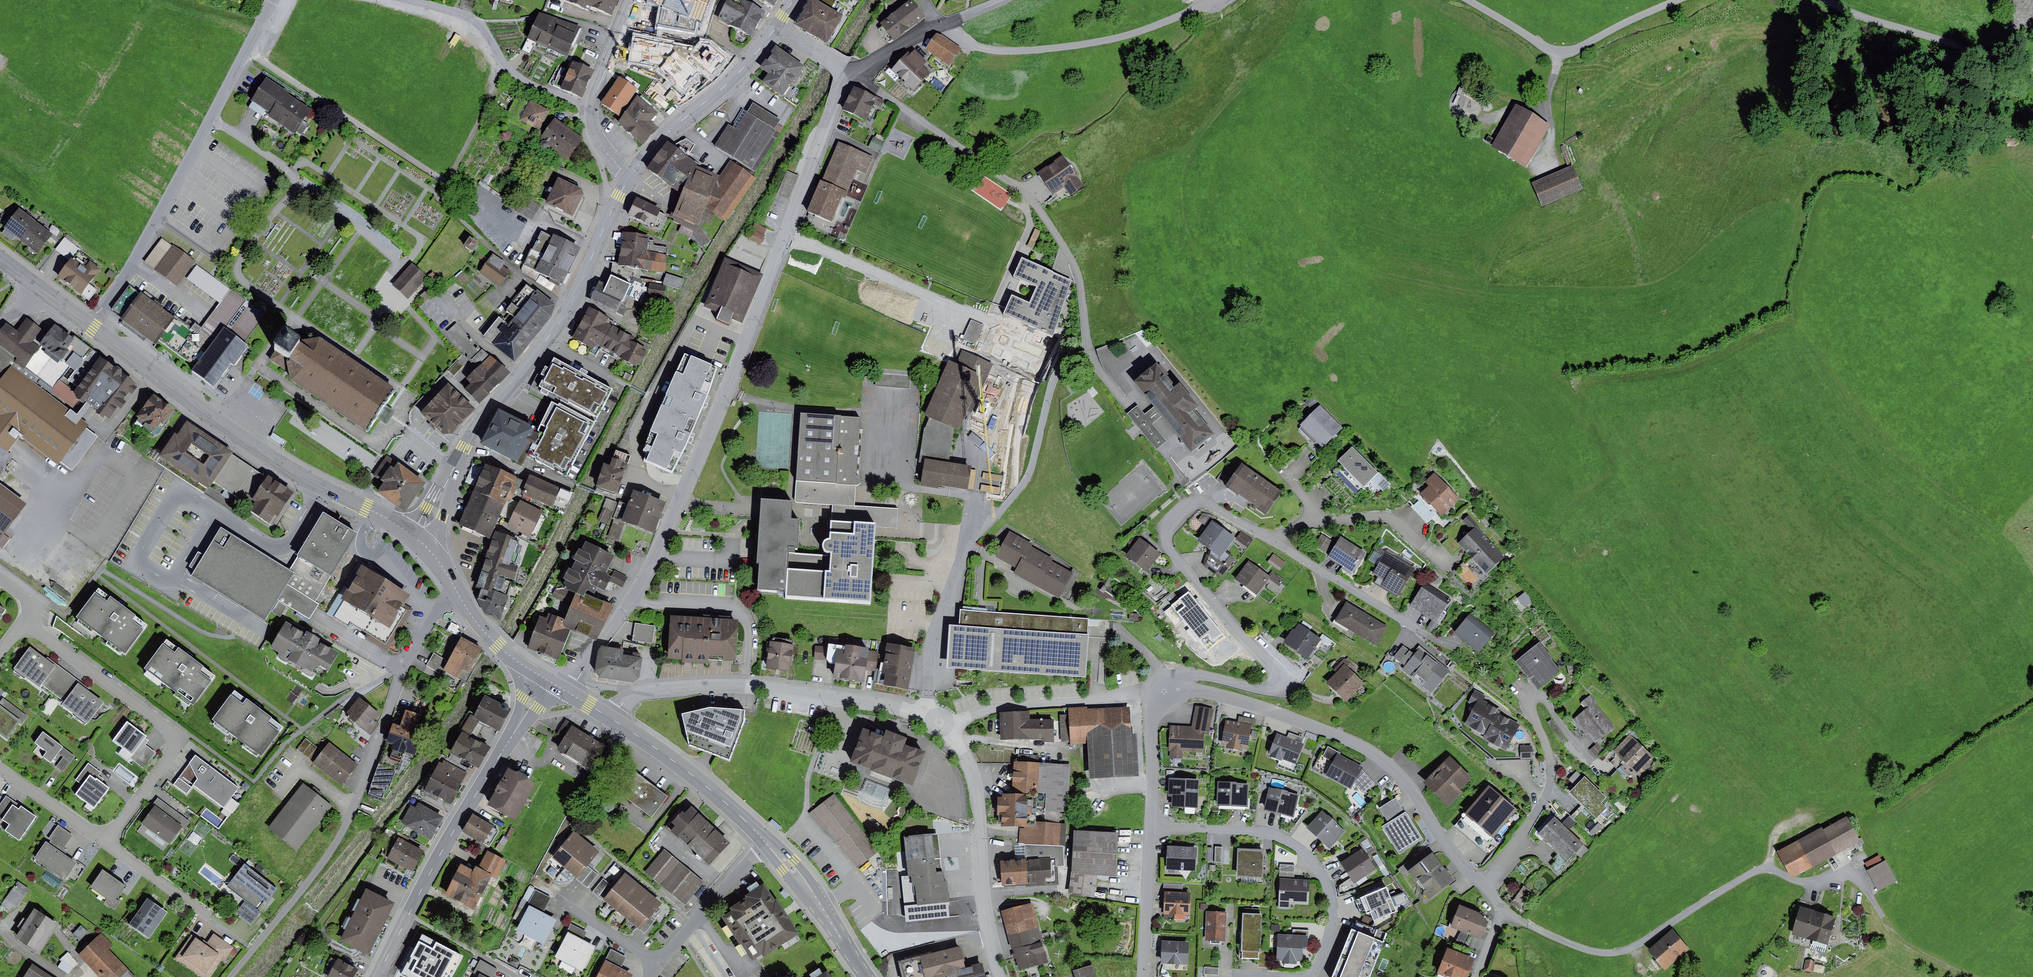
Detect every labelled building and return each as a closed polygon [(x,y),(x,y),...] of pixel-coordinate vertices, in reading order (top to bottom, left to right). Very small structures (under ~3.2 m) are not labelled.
[(585,8),(587,4),(612,15),(619,0),(566,0),(585,8)] [(660,27),(700,36),(708,2),(701,0),(666,0),(660,27)] [(743,0),(727,0),(718,18),(752,36),(765,12),(743,0)] [(796,23),(827,41),(843,15),(831,8),(818,0),(809,0),(796,23)] [(881,23),(894,41),(925,17),(912,0),(911,0),(881,23)] [(655,4),(649,3),(646,18),(651,19),(655,4)] [(559,22),(539,15),(526,41),(534,45),(546,51),(559,22)] [(580,29),(559,22),(546,51),(567,61),(572,47),(574,48),(582,31),(580,30),(580,29)] [(949,64),(962,49),(942,34),(937,33),(926,48),(949,64)] [(672,51),(644,40),(634,64),(663,75),(672,51)] [(534,45),(526,41),(522,50),(530,54),(534,45)] [(699,58),(697,60),(718,78),(732,62),(712,43),(710,45),(701,43),(692,54),(699,58)] [(804,65),(776,45),(759,66),(768,73),(762,81),(782,95),(804,65)] [(914,90),(931,71),(924,65),(927,61),(915,49),(911,54),(908,52),(892,69),(914,90)] [(594,69),(573,60),(568,70),(561,67),(554,84),(582,97),(594,69)] [(303,96),(265,71),(262,74),(301,99),(303,96)] [(631,74),(627,80),(638,88),(643,82),(631,74)] [(637,89),(619,76),(601,102),(619,115),(637,89)] [(289,95),(266,80),(251,104),(270,116),(268,121),(295,138),(311,112),(288,97),(289,95)] [(878,98),(854,85),(842,108),(866,121),(874,105),(881,108),(885,100),(879,97),(878,98)] [(658,112),(637,95),(618,121),(643,145),(657,128),(650,121),(658,112)] [(550,109),(530,99),(520,119),(540,129),(550,109)] [(753,102),(747,111),(776,129),(779,125),(782,120),(753,102)] [(1525,166),(1550,125),(1515,105),(1491,146),(1525,166)] [(744,109),(733,126),(736,128),(747,111),(744,109)] [(729,123),(715,145),(755,171),(783,127),(779,125),(776,129),(747,111),(736,128),(733,126),(729,123)] [(554,117),(537,141),(540,143),(540,146),(545,149),(547,147),(567,161),(583,136),(554,117)] [(513,133),(504,128),(501,136),(509,140),(513,133)] [(874,137),(869,146),(879,151),(886,138),(877,134),(875,137),(874,137)] [(674,145),(668,141),(647,167),(681,193),(674,213),(671,212),(670,217),(674,219),(673,221),(682,225),(694,231),(692,233),(702,246),(710,241),(702,228),(704,220),(709,224),(717,213),(705,205),(720,185),(718,179),(720,175),(698,166),(699,164),(687,156),(695,144),(686,138),(674,145)] [(874,157),(839,142),(823,180),(848,191),(857,169),(867,173),(874,157)] [(1062,154),(1036,172),(1052,195),(1065,186),(1070,195),(1084,185),(1062,154)] [(731,160),(720,175),(718,179),(720,185),(736,163),(731,160)] [(507,162),(499,172),(507,178),(514,168),(507,162)] [(757,178),(736,163),(720,185),(705,205),(717,213),(726,220),(757,178)] [(1542,206),(1583,189),(1572,165),(1532,182),(1542,206)] [(799,176),(787,171),(776,194),(789,200),(799,176)] [(522,181),(515,177),(511,184),(518,188),(522,181)] [(583,188),(559,177),(547,202),(573,215),(584,193),(583,188)] [(848,191),(823,180),(820,179),(807,210),(832,221),(842,196),(845,198),(848,191)] [(660,209),(637,196),(627,214),(652,227),(653,225),(659,228),(665,215),(659,212),(660,209)] [(540,207),(527,198),(519,210),(532,219),(540,207)] [(37,221),(19,208),(4,227),(22,241),(37,221)] [(513,217),(508,225),(514,229),(519,220),(513,217)] [(53,233),(37,221),(22,241),(38,253),(53,233)] [(750,228),(746,237),(761,244),(767,228),(754,222),(752,228),(750,228)] [(694,231),(682,225),(678,232),(690,238),(692,233),(694,231)] [(1035,228),(1027,246),(1033,248),(1041,231),(1035,228)] [(579,249),(542,231),(533,248),(570,267),(579,249)] [(623,231),(620,248),(667,255),(668,247),(654,245),(654,241),(648,240),(649,235),(623,231)] [(692,233),(690,238),(697,248),(702,246),(692,233)] [(479,242),(470,236),(463,245),(473,251),(479,242)] [(65,237),(55,249),(69,260),(72,256),(78,248),(65,237)] [(172,245),(162,238),(145,261),(178,285),(196,261),(173,244),(172,245)] [(531,248),(521,268),(522,271),(536,279),(540,272),(562,283),(570,267),(533,248),(531,248)] [(667,255),(620,248),(618,263),(618,265),(641,269),(664,272),(667,255)] [(493,254),(488,261),(508,275),(511,271),(503,265),(505,262),(493,254)] [(86,267),(72,256),(69,260),(57,276),(89,301),(98,290),(89,283),(100,269),(90,261),(86,267)] [(1072,280),(1021,256),(1014,276),(1036,286),(1030,302),(1011,294),(1003,313),(1052,335),(1072,280)] [(763,275),(725,259),(705,306),(719,312),(716,318),(729,324),(731,318),(743,323),(763,275)] [(488,261),(480,272),(501,286),(508,275),(488,261)] [(412,262),(392,284),(408,298),(428,276),(412,262)] [(618,265),(618,263),(612,262),(611,274),(631,283),(633,278),(640,281),(641,269),(618,265)] [(229,287),(197,265),(186,279),(218,302),(229,287)] [(109,269),(106,274),(111,279),(115,274),(109,269)] [(666,273),(663,283),(680,289),(683,279),(666,273)] [(631,283),(611,274),(607,283),(599,279),(589,301),(623,317),(626,310),(625,306),(629,297),(626,295),(631,283)] [(649,283),(648,297),(664,299),(666,285),(649,283)] [(143,294),(130,284),(112,309),(122,316),(120,318),(155,344),(158,338),(175,316),(162,307),(164,304),(145,291),(143,294)] [(506,310),(515,316),(537,334),(552,317),(555,304),(537,289),(535,291),(526,284),(506,310)] [(433,286),(421,296),(426,302),(438,292),(433,286)] [(175,316),(158,338),(195,365),(223,327),(243,341),(264,313),(229,287),(218,302),(200,327),(188,318),(185,323),(175,316)] [(609,317),(590,306),(573,337),(591,348),(589,352),(596,356),(601,346),(613,325),(615,322),(609,318),(609,317)] [(498,316),(482,336),(515,362),(537,334),(515,316),(509,324),(498,316)] [(6,322),(0,330),(0,369),(5,373),(12,364),(20,370),(39,344),(46,335),(40,331),(42,329),(26,318),(17,330),(6,322)] [(971,320),(963,338),(976,344),(984,325),(971,320)] [(476,369),(490,354),(456,323),(447,331),(476,369)] [(73,337),(55,324),(46,335),(39,344),(74,370),(67,379),(77,387),(100,356),(101,355),(75,335),(73,337)] [(636,337),(613,325),(601,346),(621,357),(630,339),(634,341),(636,337)] [(195,365),(193,370),(213,385),(231,362),(234,365),(249,345),(243,341),(223,327),(195,365)] [(300,339),(287,330),(270,355),(284,363),(287,359),(291,380),(364,430),(393,386),(320,336),(300,339)] [(630,339),(621,357),(621,358),(636,366),(638,363),(640,364),(647,351),(645,350),(646,347),(634,341),(630,339)] [(74,370),(39,344),(20,370),(34,381),(37,377),(53,388),(51,390),(73,408),(79,400),(76,397),(77,395),(74,392),(77,387),(67,379),(74,370)] [(957,363),(948,359),(924,415),(929,418),(954,429),(959,431),(967,411),(971,413),(993,364),(962,351),(957,363)] [(718,368),(685,353),(643,449),(650,452),(647,459),(653,462),(673,470),(685,451),(689,440),(703,404),(707,395),(718,368)] [(471,383),(465,389),(479,403),(509,373),(490,354),(476,369),(466,379),(471,383)] [(114,367),(100,356),(77,387),(74,392),(77,395),(76,397),(79,400),(83,403),(85,400),(87,401),(91,404),(98,410),(97,411),(103,416),(104,414),(109,417),(118,405),(121,407),(125,401),(123,399),(129,391),(132,394),(137,387),(134,385),(136,382),(122,373),(122,369),(118,365),(114,367)] [(582,373),(554,358),(549,368),(545,366),(541,374),(544,376),(538,386),(568,402),(569,400),(598,415),(612,389),(582,373)] [(1157,360),(1133,380),(1155,407),(1162,416),(1181,438),(1181,443),(1185,443),(1192,452),(1215,433),(1196,410),(1201,406),(1180,380),(1175,383),(1157,360)] [(458,361),(449,371),(454,376),(464,366),(458,361)] [(12,364),(5,373),(0,380),(0,419),(21,435),(58,464),(60,460),(73,470),(98,437),(86,428),(89,424),(81,418),(77,414),(34,381),(20,370),(12,364)] [(626,372),(623,378),(630,381),(633,375),(626,372)] [(910,375),(877,372),(876,385),(909,388),(910,375)] [(449,382),(420,411),(444,434),(453,432),(476,409),(449,382)] [(175,409),(153,394),(138,415),(140,416),(137,419),(144,424),(143,426),(152,432),(154,428),(156,429),(161,423),(164,425),(175,409)] [(1314,412),(1321,406),(1311,396),(1305,402),(1314,412)] [(87,401),(77,414),(81,418),(91,404),(87,401)] [(558,405),(552,401),(538,430),(527,454),(535,458),(534,460),(566,476),(595,422),(559,402),(558,405)] [(1162,416),(1155,407),(1145,414),(1137,405),(1127,414),(1156,450),(1167,441),(1153,424),(1162,416)] [(1314,412),(1299,427),(1310,439),(1315,444),(1317,442),(1322,448),(1342,428),(1321,406),(1314,412)] [(535,426),(499,409),(481,443),(515,460),(514,462),(522,466),(527,454),(538,430),(535,426)] [(860,417),(800,412),(795,500),(795,501),(796,501),(797,502),(833,504),(855,506),(856,484),(857,484),(859,483),(860,482),(861,480),(860,478),(859,476),(858,476),(856,475),(860,417)] [(924,428),(919,462),(924,463),(921,485),(939,488),(939,485),(968,489),(968,488),(971,469),(972,466),(949,462),(954,429),(929,418),(925,428),(924,428)] [(0,419),(0,446),(8,452),(21,435),(0,419)] [(233,452),(187,421),(178,435),(174,432),(159,455),(208,488),(212,481),(252,507),(256,501),(252,498),(267,477),(232,454),(233,452)] [(273,432),(270,437),(280,444),(284,439),(273,432)] [(13,456),(8,452),(0,446),(0,473),(13,456)] [(1352,447),(1338,461),(1364,486),(1371,479),(1378,473),(1352,447)] [(617,450),(614,458),(628,463),(630,455),(617,450)] [(425,482),(387,456),(374,476),(383,482),(376,491),(406,511),(425,482)] [(614,458),(613,458),(610,465),(604,463),(596,486),(618,493),(628,463),(614,458)] [(523,478),(485,462),(458,524),(490,538),(499,515),(507,498),(512,500),(516,489),(518,490),(523,478)] [(1282,491),(1242,463),(1226,486),(1266,514),(1282,491)] [(976,470),(971,469),(968,488),(973,489),(976,470)] [(1003,475),(983,472),(982,478),(1002,481),(1003,475)] [(1378,473),(1371,479),(1383,491),(1391,484),(1379,472),(1378,473)] [(1429,486),(1421,493),(1423,496),(1424,496),(1424,499),(1429,505),(1431,504),(1441,515),(1459,499),(1435,472),(1425,482),(1429,486)] [(574,493),(529,474),(521,494),(564,512),(574,493)] [(294,492),(268,475),(267,477),(252,498),(256,501),(252,507),(250,510),(273,525),(294,492)] [(3,533),(26,503),(0,484),(0,538),(3,533)] [(1000,487),(981,484),(980,490),(999,493),(1000,487)] [(667,501),(634,490),(628,506),(619,502),(614,518),(625,522),(655,533),(667,501)] [(507,498),(499,515),(510,520),(518,503),(512,500),(507,498)] [(616,502),(607,498),(603,507),(612,511),(616,502)] [(827,555),(794,553),(794,547),(798,547),(799,519),(791,518),(792,500),(761,498),(756,562),(760,562),(757,587),(786,590),(785,595),(869,600),(875,526),(875,523),(832,520),(831,520),(829,537),(828,538),(826,538),(825,539),(823,541),(822,542),(822,544),(822,546),(823,548),(824,550),(825,551),(826,552),(827,553),(827,555)] [(543,511),(520,500),(518,503),(510,520),(507,525),(530,537),(543,511)] [(855,506),(833,504),(832,520),(875,523),(875,526),(896,527),(898,509),(855,506)] [(603,507),(597,519),(606,523),(612,511),(603,507)] [(356,533),(322,513),(296,555),(297,556),(289,569),(221,527),(204,555),(195,570),(191,576),(262,623),(277,598),(309,618),(317,604),(314,602),(317,598),(333,570),(356,533)] [(1203,513),(1198,520),(1208,527),(1212,521),(1215,517),(1211,514),(1203,513)] [(1480,527),(1469,515),(1462,520),(1465,523),(1472,531),(1459,543),(1463,547),(1487,574),(1505,557),(1479,528),(1480,527)] [(625,522),(614,518),(607,537),(618,541),(625,522)] [(1208,527),(1198,541),(1209,548),(1204,565),(1221,578),(1234,560),(1231,558),(1232,556),(1225,551),(1235,537),(1212,521),(1208,527)] [(491,539),(486,555),(516,564),(519,554),(520,544),(516,543),(518,539),(496,531),(491,539)] [(1254,539),(1242,531),(1236,540),(1248,547),(1254,539)] [(1010,532),(996,557),(1017,568),(1014,573),(1059,598),(1073,572),(1052,561),(1054,559),(1031,547),(1033,544),(1010,532)] [(3,533),(0,538),(0,547),(2,549),(10,538),(3,533)] [(1333,542),(1322,534),(1314,545),(1325,553),(1333,542)] [(1366,552),(1341,536),(1328,557),(1353,573),(1366,552)] [(1133,547),(1126,556),(1147,571),(1161,553),(1140,537),(1138,540),(1133,547)] [(1383,538),(1383,546),(1393,546),(1393,538),(1383,538)] [(615,556),(586,542),(582,550),(579,549),(574,559),(577,560),(572,570),(569,568),(564,578),(566,579),(562,587),(578,594),(584,597),(586,593),(587,591),(595,595),(598,588),(605,592),(610,581),(613,577),(606,574),(609,569),(615,556)] [(1378,565),(1385,552),(1377,547),(1369,560),(1378,565)] [(525,551),(525,550),(521,560),(534,564),(538,554),(536,554),(536,552),(526,548),(525,551)] [(189,566),(195,570),(204,555),(198,552),(189,566)] [(1414,569),(1386,552),(1385,552),(1378,565),(1373,573),(1384,580),(1380,587),(1397,597),(1414,569)] [(1274,554),(1267,562),(1279,571),(1285,562),(1274,554)] [(486,555),(481,571),(511,580),(513,581),(518,565),(516,564),(486,555)] [(1269,575),(1249,561),(1236,579),(1257,595),(1269,579),(1270,576),(1269,575)] [(627,578),(609,569),(606,574),(613,577),(610,581),(622,587),(627,578)] [(410,600),(361,570),(356,578),(358,579),(349,594),(348,593),(341,604),(389,633),(410,600)] [(479,588),(475,599),(496,606),(501,593),(506,594),(511,580),(481,571),(476,587),(479,588)] [(1272,571),(1269,575),(1270,576),(1269,579),(1279,587),(1283,582),(1281,581),(1283,579),(1272,571)] [(1451,599),(1425,582),(1410,605),(1432,620),(1436,622),(1451,599)] [(578,594),(562,587),(558,585),(553,597),(573,605),(578,594)] [(120,604),(98,587),(76,617),(125,653),(147,624),(120,604)] [(1525,591),(1517,598),(1525,607),(1533,600),(1525,591)] [(475,599),(484,613),(500,619),(508,596),(506,594),(501,593),(496,606),(475,599)] [(584,597),(578,594),(573,605),(566,620),(563,625),(572,629),(597,641),(613,606),(586,593),(584,597)] [(1202,605),(1189,593),(1168,614),(1194,640),(1213,622),(1199,608),(1202,605)] [(287,606),(278,601),(272,611),(280,616),(287,606)] [(1346,601),(1335,620),(1376,646),(1388,627),(1346,601)] [(959,625),(949,625),(946,668),(1086,677),(1090,617),(995,611),(989,611),(963,609),(960,609),(959,625)] [(547,617),(540,615),(528,647),(560,659),(572,629),(563,625),(566,620),(549,613),(547,617)] [(1495,633),(1471,613),(1455,632),(1479,652),(1495,633)] [(738,619),(671,616),(668,658),(682,659),(682,662),(709,663),(709,660),(736,661),(738,619)] [(1436,622),(1432,620),(1426,628),(1433,632),(1439,624),(1436,622)] [(305,634),(286,623),(272,647),(289,657),(288,659),(305,669),(305,667),(312,671),(315,667),(320,665),(328,670),(338,653),(318,641),(319,638),(307,631),(305,634)] [(655,626),(635,623),(632,641),(653,644),(655,626)] [(1294,629),(1293,628),(1283,643),(1308,660),(1320,642),(1322,639),(1320,637),(1299,623),(1294,629)] [(1323,634),(1320,637),(1322,639),(1320,642),(1328,647),(1333,641),(1323,634)] [(772,640),(770,640),(766,668),(790,671),(794,644),(793,644),(793,640),(772,637),(772,640)] [(189,655),(166,639),(145,668),(193,704),(215,675),(189,655)] [(486,650),(467,640),(451,671),(465,678),(469,670),(474,672),(486,650)] [(1553,658),(1540,642),(1516,661),(1539,689),(1560,671),(1551,660),(1553,658)] [(1451,670),(1420,645),(1413,653),(1403,645),(1394,656),(1405,665),(1402,669),(1432,694),(1451,670)] [(617,679),(623,649),(602,646),(598,651),(596,670),(600,676),(617,679)] [(56,665),(30,647),(14,669),(40,687),(41,685),(56,665)] [(918,652),(889,647),(888,658),(880,657),(877,675),(875,687),(910,693),(918,652)] [(870,653),(831,648),(831,651),(829,663),(831,666),(838,667),(836,680),(866,684),(867,674),(870,655),(870,653)] [(641,652),(623,649),(617,679),(633,682),(639,678),(643,656),(640,656),(641,652)] [(829,663),(831,651),(818,649),(816,662),(829,663)] [(1242,652),(1234,659),(1243,669),(1251,661),(1242,652)] [(877,675),(880,657),(870,655),(867,674),(877,675)] [(1335,672),(1326,682),(1346,702),(1364,683),(1353,672),(1356,669),(1344,658),(1333,670),(1335,672)] [(1573,664),(1567,665),(1569,676),(1575,674),(1573,664)] [(56,665),(41,685),(64,702),(78,682),(56,665)] [(105,702),(78,682),(64,702),(62,704),(88,724),(105,702)] [(257,707),(234,690),(212,719),(261,755),(283,726),(257,707)] [(1485,736),(1498,713),(1500,709),(1482,700),(1485,696),(1474,690),(1468,702),(1474,706),(1464,725),(1485,736)] [(501,703),(485,695),(473,716),(480,719),(499,730),(511,709),(508,707),(508,704),(504,702),(501,703)] [(1581,702),(1587,708),(1574,720),(1587,735),(1589,733),(1597,742),(1615,727),(1595,704),(1595,701),(1590,695),(1581,702)] [(380,714),(359,697),(347,713),(350,716),(349,718),(371,735),(380,724),(375,720),(380,714)] [(0,702),(0,705),(21,720),(23,722),(28,716),(3,698),(0,702)] [(0,705),(0,734),(7,739),(21,720),(0,705)] [(1192,727),(1170,726),(1169,751),(1170,751),(1170,758),(1183,758),(1183,752),(1204,752),(1205,731),(1209,732),(1214,710),(1195,706),(1192,727)] [(712,707),(682,713),(689,744),(729,760),(744,721),(745,709),(712,707)] [(1087,707),(1067,708),(1068,714),(1069,741),(1070,745),(1087,744),(1089,779),(1139,776),(1137,733),(1131,734),(1130,707),(1087,709),(1087,707)] [(400,724),(392,722),(379,762),(396,767),(398,768),(402,753),(405,753),(405,751),(415,754),(421,734),(418,732),(424,715),(405,709),(400,724)] [(1029,711),(999,712),(1000,740),(1030,739),(1029,719),(1029,711)] [(1498,713),(1485,736),(1483,739),(1506,751),(1520,725),(1498,713)] [(470,735),(480,719),(473,716),(470,714),(461,730),(462,730),(470,735)] [(1069,741),(1068,714),(1060,714),(1061,742),(1069,741)] [(1238,722),(1226,720),(1221,744),(1226,745),(1226,748),(1242,751),(1243,748),(1247,749),(1251,727),(1254,728),(1255,720),(1239,717),(1238,722)] [(1054,719),(1029,719),(1030,739),(1043,739),(1043,742),(1054,742),(1054,719)] [(1552,719),(1548,722),(1562,743),(1567,741),(1552,719)] [(563,739),(572,724),(565,720),(556,735),(563,739)] [(147,736),(127,721),(112,740),(123,748),(119,754),(128,761),(130,758),(145,738),(147,736)] [(605,744),(572,724),(563,739),(557,750),(590,770),(605,744)] [(884,735),(862,727),(849,762),(913,786),(925,752),(905,744),(907,737),(886,730),(884,735)] [(491,746),(470,735),(462,730),(450,752),(452,753),(463,759),(479,768),(491,746)] [(63,746),(43,731),(34,742),(46,751),(43,756),(51,763),(58,753),(63,747),(63,746)] [(1287,737),(1277,733),(1269,753),(1271,754),(1270,757),(1281,761),(1282,758),(1295,763),(1305,738),(1289,732),(1287,737)] [(1655,757),(1630,734),(1613,751),(1615,753),(1615,758),(1611,762),(1618,769),(1632,782),(1634,784),(1650,767),(1648,764),(1655,757)] [(148,741),(145,738),(130,758),(143,769),(156,752),(145,745),(148,741)] [(322,751),(306,738),(297,750),(313,762),(322,751)] [(358,764),(329,742),(322,751),(313,762),(312,763),(341,786),(358,764)] [(1605,751),(1598,743),(1589,750),(1596,758),(1605,751)] [(1363,767),(1340,755),(1341,753),(1328,746),(1323,756),(1333,762),(1326,776),(1351,789),(1354,784),(1361,770),(1363,767)] [(1532,746),(1520,746),(1521,758),(1532,758),(1532,746)] [(63,747),(58,753),(63,757),(70,762),(75,756),(63,747)] [(463,759),(452,753),(449,758),(461,764),(463,759)] [(239,787),(195,755),(178,777),(192,787),(194,785),(224,807),(231,797),(239,787)] [(439,762),(431,779),(457,792),(470,768),(461,764),(449,758),(446,756),(442,764),(439,762)] [(1449,756),(1423,782),(1448,807),(1463,792),(1460,790),(1472,778),(1449,756)] [(63,757),(56,766),(63,772),(70,762),(63,757)] [(396,767),(379,762),(371,786),(385,791),(387,785),(390,786),(396,767)] [(101,772),(89,763),(76,780),(82,784),(75,794),(95,809),(110,788),(102,782),(104,779),(99,775),(101,772)] [(1070,765),(1016,763),(1014,794),(1037,795),(1036,810),(1045,810),(1060,811),(1068,812),(1070,765)] [(517,772),(508,767),(488,804),(515,819),(535,782),(525,776),(526,774),(518,770),(517,772)] [(668,796),(632,769),(616,790),(652,817),(668,796)] [(1375,783),(1361,770),(1354,784),(1363,793),(1375,783)] [(178,777),(173,784),(186,794),(192,787),(178,777)] [(1199,779),(1169,778),(1168,796),(1172,796),(1172,807),(1185,807),(1195,808),(1198,808),(1199,779)] [(423,786),(420,792),(438,801),(439,798),(451,804),(457,792),(431,779),(427,788),(423,786)] [(1604,800),(1584,779),(1568,794),(1593,821),(1605,810),(1600,804),(1604,800)] [(1237,782),(1218,782),(1218,806),(1248,807),(1249,783),(1237,783),(1237,782)] [(332,807),(302,784),(267,828),(297,851),(332,807)] [(1479,825),(1503,797),(1489,785),(1465,813),(1479,825)] [(371,786),(368,793),(382,798),(385,791),(371,786)] [(1275,789),(1269,787),(1264,810),(1293,817),(1299,795),(1289,792),(1287,790),(1277,788),(1275,789)] [(834,793),(809,813),(823,831),(827,829),(858,869),(880,852),(834,793)] [(1014,794),(1002,794),(1002,797),(997,797),(997,814),(1002,815),(1002,826),(1019,826),(1036,827),(1036,822),(1036,810),(1037,795),(1014,794)] [(20,806),(6,796),(0,805),(0,823),(2,820),(12,805),(18,809),(20,806)] [(239,803),(231,797),(224,807),(232,813),(239,803)] [(1389,823),(1406,812),(1396,797),(1379,808),(1389,823)] [(1493,837),(1518,809),(1503,797),(1479,825),(1493,837)] [(153,804),(155,806),(183,826),(186,828),(190,822),(158,798),(153,804)] [(444,817),(418,803),(416,808),(411,805),(401,822),(406,825),(405,826),(431,840),(444,817)] [(18,809),(12,805),(2,820),(9,825),(5,830),(19,840),(36,816),(20,806),(18,809)] [(183,826),(155,806),(142,823),(143,824),(169,843),(169,844),(183,826)] [(714,827),(692,806),(685,813),(682,810),(671,822),(676,826),(671,831),(709,865),(731,842),(714,827)] [(1060,811),(1045,810),(1044,822),(1059,823),(1060,811)] [(1328,815),(1323,810),(1307,828),(1330,848),(1345,831),(1337,823),(1337,822),(1329,815),(1328,815)] [(1423,840),(1406,812),(1389,823),(1382,827),(1399,855),(1423,840)] [(494,826),(473,814),(463,831),(490,846),(498,831),(493,828),(494,826)] [(1550,846),(1567,829),(1553,815),(1536,832),(1550,846)] [(1565,820),(1570,827),(1577,821),(1573,815),(1565,820)] [(1792,878),(1860,841),(1847,817),(1823,830),(1822,828),(1777,852),(1792,878)] [(772,819),(769,823),(779,831),(782,828),(772,819)] [(1036,827),(1019,826),(1018,842),(1065,844),(1066,823),(1059,823),(1044,822),(1036,822),(1036,827)] [(169,843),(143,824),(137,831),(163,851),(169,843)] [(73,836),(58,825),(48,839),(51,840),(49,843),(46,841),(34,858),(65,880),(77,863),(65,855),(68,851),(64,848),(73,836)] [(1565,859),(1581,842),(1567,829),(1550,846),(1565,859)] [(1119,832),(1075,830),(1069,893),(1094,898),(1098,875),(1116,875),(1119,832)] [(587,842),(574,831),(553,857),(565,868),(587,842)] [(399,837),(407,842),(409,838),(401,833),(399,837)] [(938,833),(933,834),(937,871),(942,871),(938,833)] [(933,834),(904,837),(908,876),(912,876),(913,885),(916,886),(918,905),(950,902),(948,880),(945,880),(944,870),(942,871),(937,871),(933,834)] [(202,839),(197,835),(193,841),(198,844),(202,839)] [(407,842),(399,837),(388,858),(413,871),(424,851),(407,842)] [(1367,839),(1361,842),(1365,849),(1371,845),(1367,839)] [(599,852),(587,842),(565,868),(578,878),(587,866),(599,852)] [(1025,845),(1025,859),(1055,857),(1055,866),(1064,866),(1064,846),(1024,844),(1025,845)] [(1025,859),(1025,845),(1015,845),(1016,859),(1025,859)] [(1197,848),(1168,846),(1166,870),(1196,871),(1197,848)] [(1264,849),(1238,848),(1237,876),(1263,877),(1264,849)] [(680,862),(664,849),(645,872),(661,885),(680,862)] [(1363,849),(1341,864),(1354,883),(1376,869),(1363,849)] [(487,851),(478,867),(493,875),(497,877),(506,860),(487,851)] [(1433,853),(1408,871),(1429,900),(1454,881),(1433,853)] [(1378,855),(1373,858),(1377,865),(1380,864),(1383,869),(1381,870),(1385,877),(1390,874),(1378,855)] [(1865,863),(1868,870),(1883,862),(1879,855),(1865,863)] [(1016,859),(1001,861),(1002,885),(1056,882),(1055,866),(1055,857),(1025,859),(1016,859)] [(1878,891),(1897,881),(1886,860),(1883,862),(1868,870),(1867,871),(1878,891)] [(680,862),(661,885),(685,905),(704,882),(680,862)] [(474,871),(460,864),(445,894),(475,910),(493,875),(478,867),(476,866),(474,871)] [(280,890),(249,865),(233,885),(265,910),(280,890)] [(598,875),(587,866),(578,878),(589,887),(598,875)] [(126,885),(102,869),(90,887),(107,899),(105,901),(114,908),(120,900),(117,898),(126,885)] [(638,883),(625,872),(613,886),(603,899),(615,909),(638,883)] [(603,899),(613,886),(604,878),(593,890),(603,899)] [(1294,879),(1280,878),(1278,909),(1290,909),(1290,904),(1309,905),(1310,880),(1294,879)] [(28,889),(17,881),(1,904),(12,912),(28,889)] [(651,893),(638,883),(615,909),(628,920),(651,893)] [(732,910),(721,917),(752,963),(761,957),(763,959),(801,934),(787,912),(777,897),(774,899),(764,883),(746,895),(746,897),(730,908),(732,910)] [(1165,892),(1182,893),(1183,884),(1164,883),(1163,892),(1165,892)] [(528,904),(535,890),(529,886),(519,906),(527,910),(529,905),(528,904)] [(1386,887),(1355,900),(1361,915),(1370,912),(1374,921),(1396,911),(1386,887)] [(1538,896),(1525,887),(1514,904),(1526,913),(1538,896)] [(395,902),(366,888),(339,941),(368,955),(395,902)] [(784,889),(780,893),(785,899),(790,896),(784,889)] [(551,898),(535,890),(528,904),(529,905),(543,913),(551,898)] [(1182,893),(1165,892),(1164,914),(1174,914),(1174,918),(1184,919),(1185,915),(1190,915),(1191,893),(1182,893)] [(662,903),(651,893),(628,920),(645,933),(655,921),(651,917),(662,903)] [(147,899),(129,924),(149,939),(167,913),(147,899)] [(262,913),(246,901),(237,913),(253,925),(262,913)] [(1032,903),(1003,910),(1013,948),(1042,941),(1032,903)] [(1480,913),(1459,904),(1451,927),(1461,931),(1469,934),(1482,940),(1489,922),(1480,913)] [(543,913),(529,905),(527,910),(516,931),(544,945),(557,919),(543,913)] [(1817,942),(1825,914),(1800,906),(1792,934),(1817,942)] [(59,924),(35,909),(16,937),(40,953),(59,924)] [(1226,912),(1206,911),(1205,941),(1225,941),(1226,912)] [(1263,913),(1243,913),(1241,951),(1242,951),(1242,958),(1259,959),(1259,952),(1261,952),(1263,913)] [(1836,917),(1825,914),(1817,942),(1828,945),(1836,917)] [(81,925),(73,934),(80,941),(88,932),(81,925)] [(583,940),(587,932),(571,925),(567,932),(583,940)] [(1352,929),(1342,954),(1374,967),(1384,942),(1352,929)] [(1293,935),(1278,934),(1277,960),(1282,960),(1282,964),(1296,964),(1296,961),(1303,961),(1304,948),(1308,948),(1309,930),(1293,930),(1293,935)] [(1469,934),(1461,931),(1455,943),(1462,946),(1469,934)] [(1687,949),(1673,931),(1649,950),(1665,970),(1674,963),(1672,961),(1687,949)] [(583,940),(567,932),(555,957),(584,971),(596,946),(583,940)] [(101,933),(78,955),(99,976),(120,976),(128,969),(109,949),(113,946),(101,933)] [(191,934),(175,958),(203,976),(210,976),(222,959),(225,961),(234,948),(213,934),(206,944),(191,934)] [(403,968),(421,976),(442,976),(452,958),(417,940),(403,968)] [(1042,941),(1013,948),(1019,970),(1048,962),(1042,941)] [(1189,942),(1162,941),(1161,964),(1188,965),(1189,942)] [(899,961),(903,976),(986,976),(982,963),(966,967),(960,946),(899,961)] [(1448,948),(1437,974),(1445,976),(1467,976),(1475,959),(1448,948)] [(611,950),(606,960),(621,968),(627,958),(611,950)] [(68,952),(60,960),(61,961),(58,967),(68,975),(73,968),(78,963),(68,952)] [(1333,976),(1370,976),(1374,967),(1342,954),(1333,976)] [(338,959),(337,960),(331,957),(327,965),(333,968),(328,976),(354,976),(358,969),(338,959)] [(486,976),(494,976),(498,970),(480,960),(474,971),(480,974),(486,976)] [(633,974),(621,968),(606,960),(597,976),(631,976),(633,974)] [(1803,971),(1813,973),(1815,962),(1806,960),(1803,971)] [(32,964),(24,976),(51,976),(32,964)] [(1073,971),(1075,976),(1096,976),(1093,965),(1073,971)]
